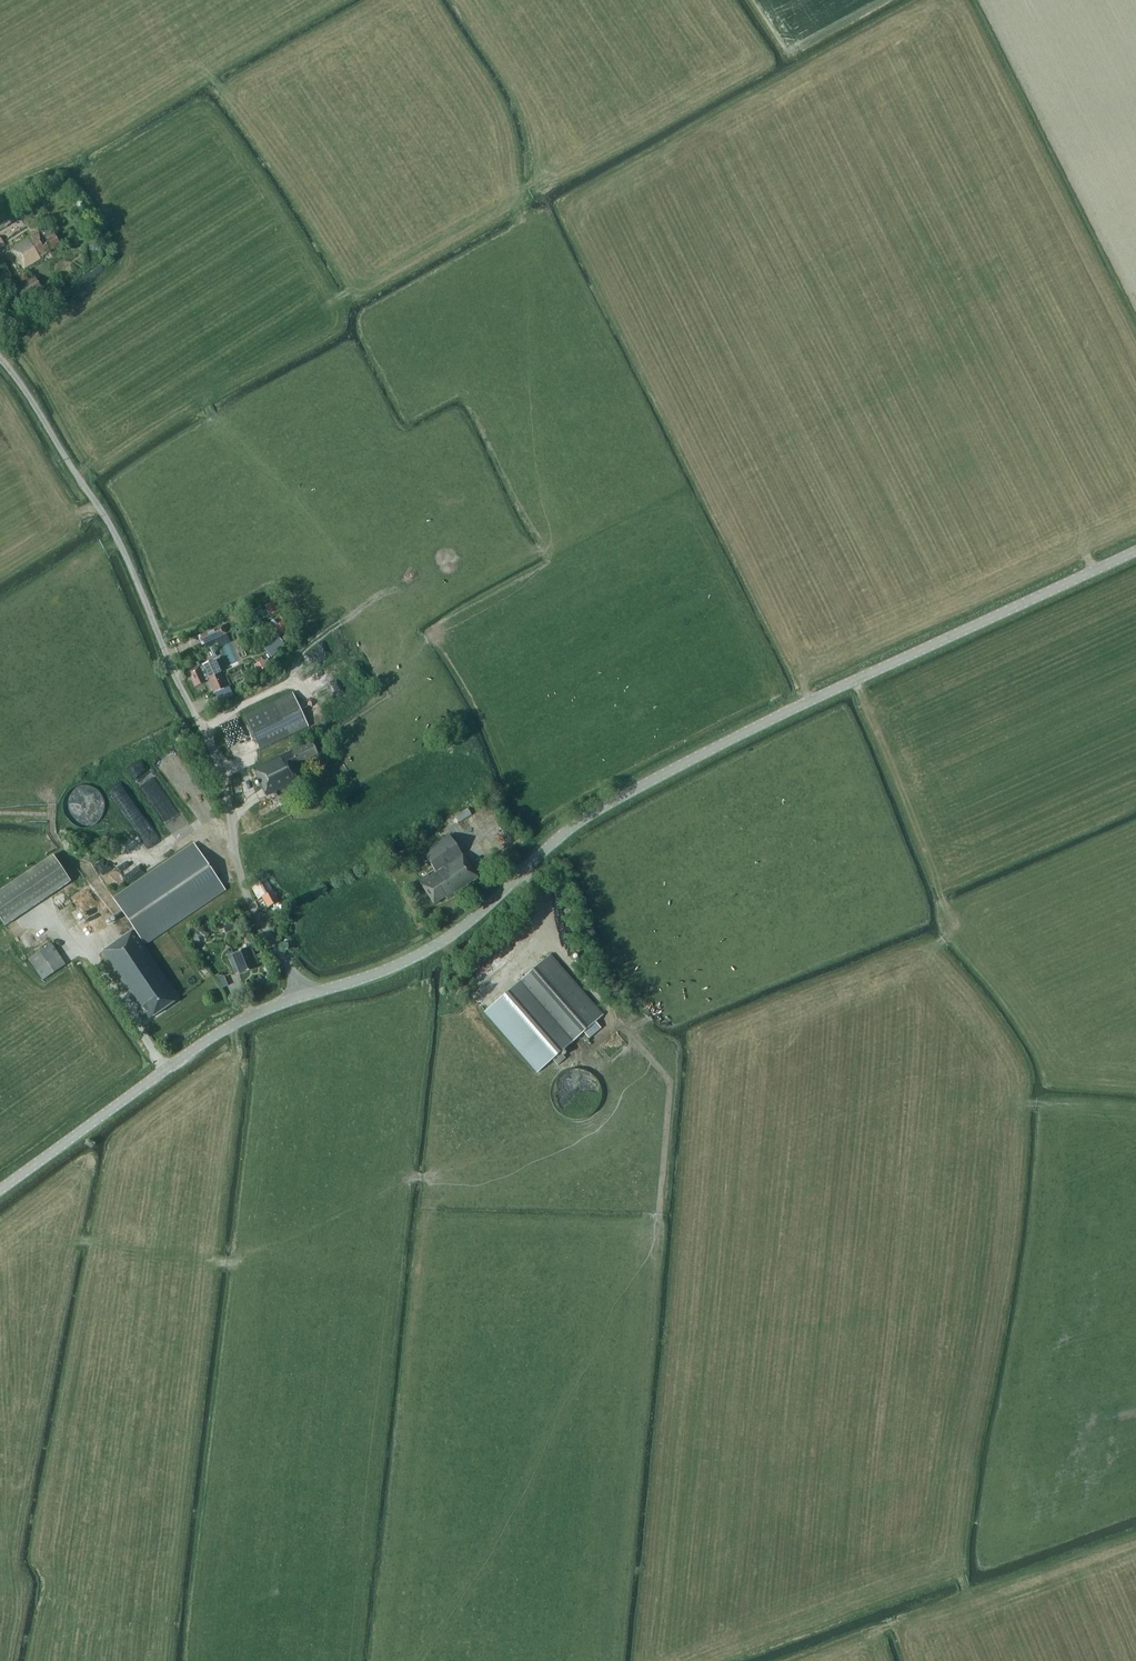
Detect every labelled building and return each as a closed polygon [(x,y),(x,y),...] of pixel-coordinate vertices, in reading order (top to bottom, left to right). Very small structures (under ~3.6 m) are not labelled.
[(11,248),(23,269),(40,259),(39,257),(61,244),(54,233),(44,239),(39,231),(11,248)] [(42,291),(35,279),(18,290),(24,301),(42,291)] [(269,616),(278,612),(274,602),(265,606),(266,609),(269,616)] [(280,635),(289,631),(284,621),(275,625),(280,635)] [(223,626),(201,636),(204,643),(226,634),(223,626)] [(271,657),(285,645),(277,636),(263,648),(271,657)] [(219,657),(185,672),(189,680),(191,679),(195,687),(209,681),(214,692),(226,686),(219,672),(224,669),(219,657)] [(259,672),(267,667),(263,660),(255,665),(259,672)] [(308,725),(292,693),(244,716),(260,749),(308,725)] [(293,764),(318,753),(312,741),(287,753),(287,752),(253,769),(265,794),(272,791),(274,796),(254,805),(262,822),(287,811),(279,794),(277,795),(275,790),(300,778),(293,764)] [(129,768),(141,785),(154,776),(143,759),(129,768)] [(138,804),(122,781),(109,790),(122,810),(126,808),(128,811),(138,804)] [(103,820),(101,789),(81,791),(81,795),(76,796),(77,808),(73,808),(74,822),(103,820)] [(456,816),(460,821),(471,814),(467,808),(456,816)] [(449,836),(423,853),(436,872),(429,876),(427,873),(418,880),(421,884),(420,885),(434,904),(445,896),(447,899),(478,877),(449,836)] [(135,928),(101,951),(133,999),(135,998),(149,1018),(178,998),(143,945),(225,890),(193,843),(113,897),(135,928)] [(4,924),(70,880),(53,853),(0,889),(0,918),(4,924)] [(252,886),(258,898),(261,896),(267,907),(278,901),(272,891),(265,879),(252,886)] [(220,927),(224,935),(240,928),(236,920),(220,927)] [(258,963),(248,939),(225,948),(235,973),(238,972),(240,975),(256,968),(255,965),(258,963)] [(28,958),(42,979),(65,963),(51,942),(28,958)] [(550,954),(485,1012),(538,1072),(552,1059),(557,1065),(565,1058),(560,1052),(603,1014),(550,954)]
